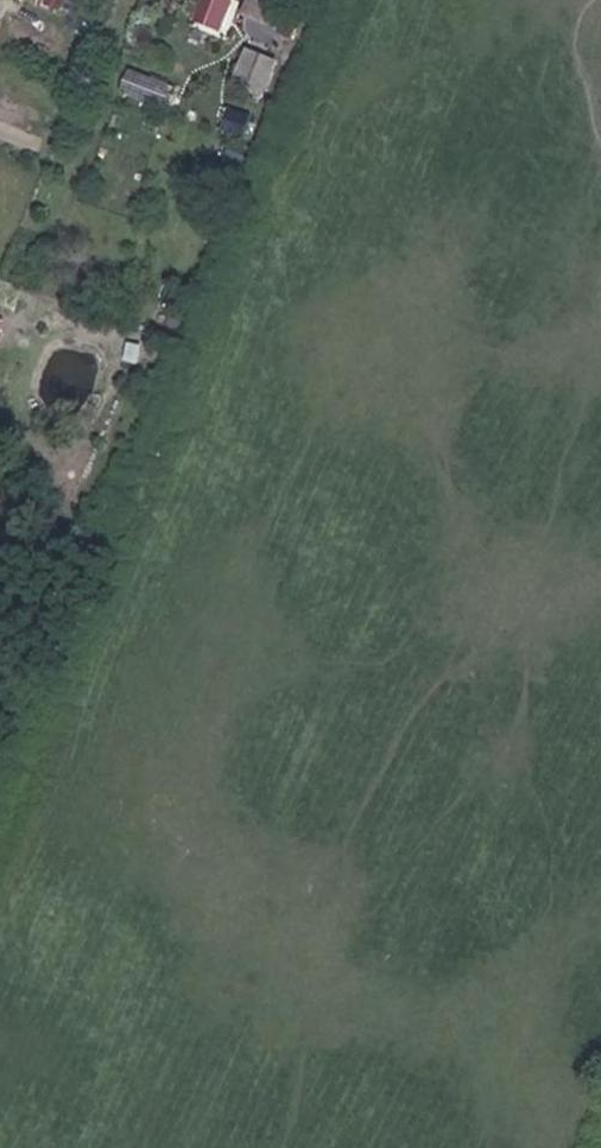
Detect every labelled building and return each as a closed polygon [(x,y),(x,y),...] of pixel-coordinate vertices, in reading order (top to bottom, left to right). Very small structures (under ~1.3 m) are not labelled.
[(235,0),(203,0),(196,23),(226,31),(235,0)] [(270,91),(282,57),(247,45),(235,78),(270,91)] [(0,353),(11,317),(0,313),(0,353)]
